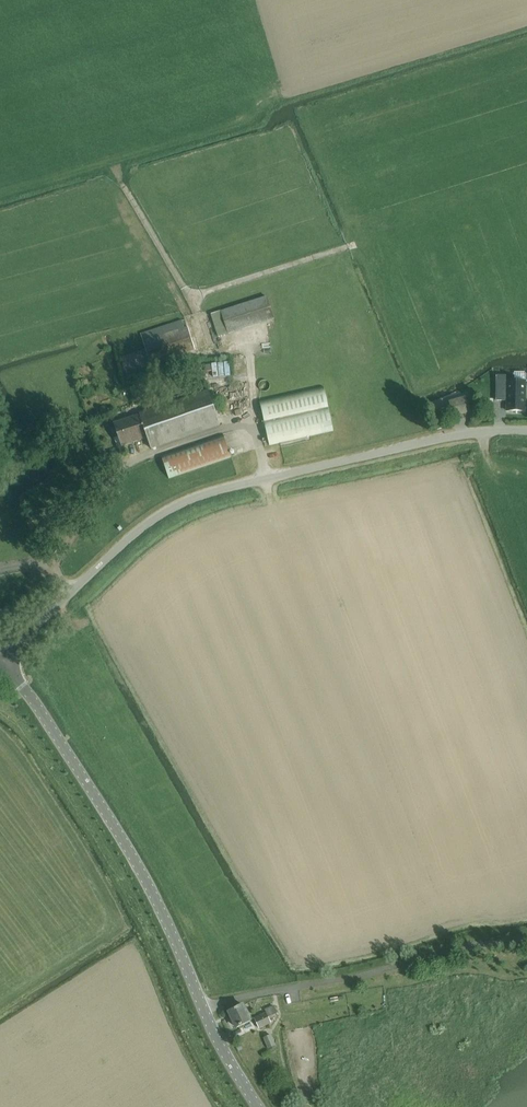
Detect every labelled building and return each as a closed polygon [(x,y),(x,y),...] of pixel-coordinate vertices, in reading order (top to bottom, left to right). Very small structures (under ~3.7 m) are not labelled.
[(219,337),(229,334),(274,320),(266,297),(221,312),(211,315),(219,337)] [(188,328),(186,328),(183,320),(140,334),(143,342),(150,365),(195,350),(188,328)] [(514,376),(496,376),(496,401),(504,401),(504,400),(507,400),(507,411),(525,411),(525,381),(514,381),(514,376)] [(269,444),(270,444),(333,430),(324,388),(259,402),(269,444)] [(151,449),(220,425),(209,391),(162,407),(158,397),(144,402),(147,412),(139,414),(140,415),(115,423),(123,446),(148,438),(151,449)] [(470,411),(467,397),(449,402),(453,415),(470,411)] [(224,435),(161,457),(169,478),(231,457),(224,435)] [(250,1021),(250,1020),(252,1019),(246,1006),(244,1007),(243,1005),(229,1011),(237,1028),(250,1021)] [(271,1023),(269,1019),(276,1016),(272,1006),(265,1009),(266,1013),(254,1018),(259,1029),(271,1023)] [(271,1035),(265,1038),(270,1048),(276,1045),(271,1035)]
